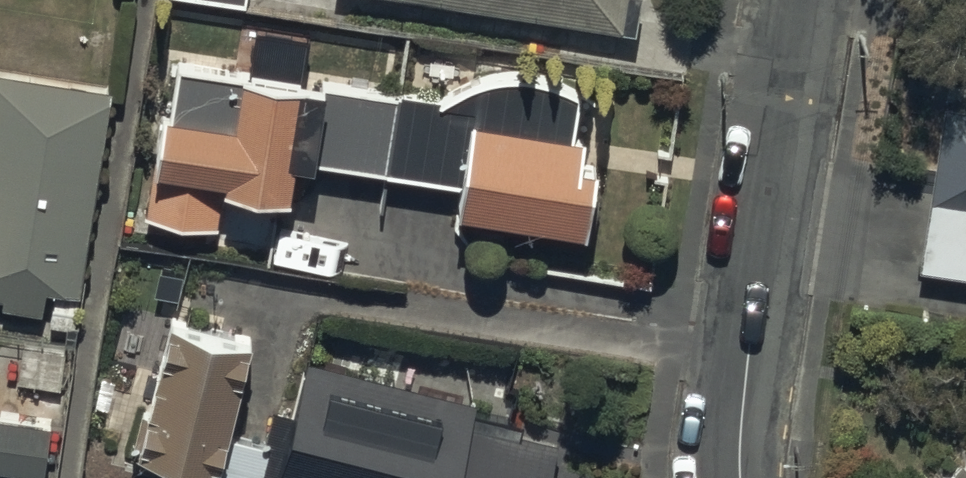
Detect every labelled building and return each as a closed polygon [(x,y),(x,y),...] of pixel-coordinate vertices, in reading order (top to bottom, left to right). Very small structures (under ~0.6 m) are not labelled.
[(615,11),(617,0),(552,0),(615,11)] [(387,160),(400,83),(176,46),(149,204),(217,215),(225,167),(286,177),(292,144),(387,160)] [(400,83),(387,160),(463,170),(461,187),(584,206),(592,139),(577,136),(581,117),(571,115),(576,80),(544,67),(513,64),(478,71),(442,90),(400,83)] [(0,67),(0,282),(12,284),(6,298),(43,304),(48,274),(80,279),(110,86),(0,67)] [(943,105),(917,267),(965,275),(965,109),(943,105)] [(249,325),(170,306),(140,434),(207,451),(218,453),(225,425),(249,325)] [(311,355),(298,404),(279,401),(271,436),(263,474),(272,477),(546,477),(554,443),(465,421),(471,396),(311,355)] [(0,411),(0,456),(45,462),(51,419),(0,411)] [(225,425),(218,453),(207,451),(199,477),(262,477),(263,474),(271,436),(225,425)] [(956,459),(936,477),(965,477),(965,469),(956,459)]
